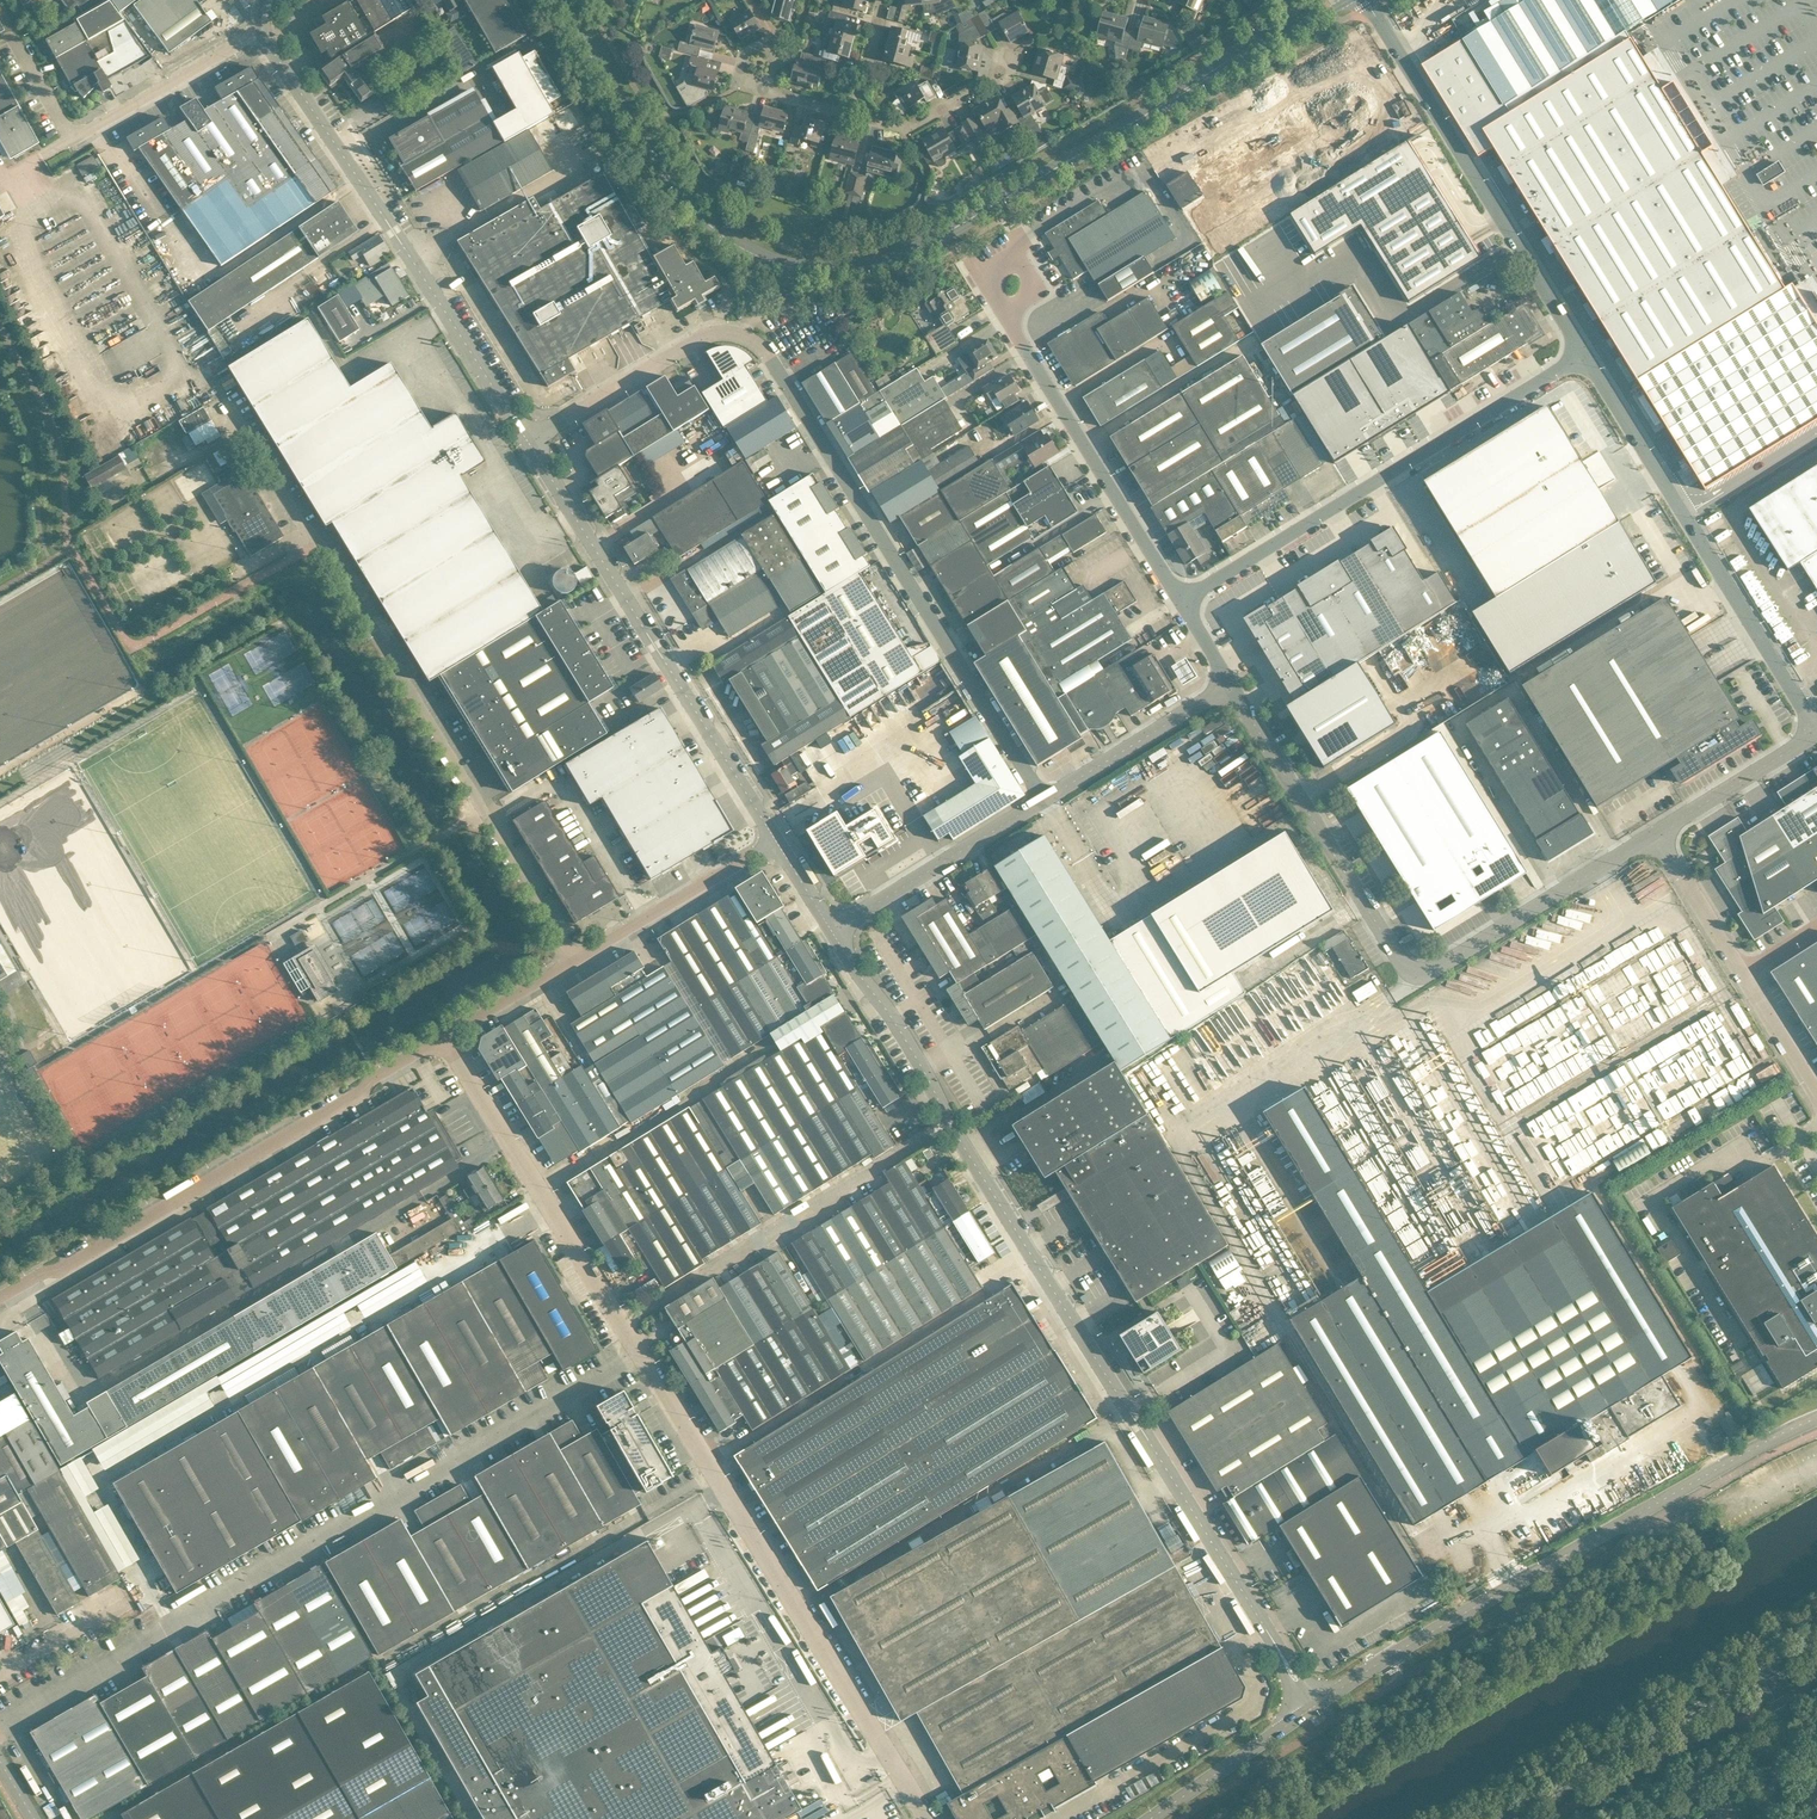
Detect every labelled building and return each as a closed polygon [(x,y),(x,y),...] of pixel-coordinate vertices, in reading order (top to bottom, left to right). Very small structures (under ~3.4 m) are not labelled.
[(62,1),(69,11),(77,5),(84,0),(61,0),(62,1)] [(76,24),(85,41),(102,69),(108,80),(140,62),(141,65),(153,58),(151,55),(127,22),(120,12),(111,0),(107,0),(99,4),(83,14),(73,19),(76,24)] [(77,5),(79,8),(83,14),(99,4),(96,0),(84,0),(77,5)] [(136,0),(111,0),(120,12),(136,0)] [(162,44),(169,54),(212,22),(196,0),(141,0),(133,5),(162,44)] [(347,3),(367,37),(374,33),(392,22),(379,0),(353,0),(347,3)] [(392,22),(416,7),(411,0),(379,0),(392,22)] [(450,11),(458,6),(455,0),(444,0),(450,11)] [(495,54),(526,36),(505,0),(464,0),(495,54)] [(797,0),(775,0),(770,16),(791,22),(797,0)] [(846,15),(848,16),(847,16),(848,16),(848,15),(849,16),(851,8),(866,12),(868,7),(869,7),(870,4),(869,3),(870,0),(835,0),(832,11),(846,15)] [(924,4),(933,3),(937,12),(938,15),(944,12),(956,7),(953,1),(953,0),(923,0),(924,4)] [(1174,1),(1185,6),(1181,14),(1195,21),(1199,11),(1203,13),(1207,4),(1202,3),(1204,0),(1177,0),(1177,1),(1175,1),(1174,1)] [(1645,20),(1633,0),(1527,0),(1494,20),(1491,22),(1464,39),(1463,39),(1463,40),(1509,114),(1468,139),(1479,157),(1493,148),(1638,382),(1638,381),(1705,490),(1816,421),(1816,324),(1795,288),(1793,285),(1792,284),(1785,289),(1754,237),(1753,237),(1751,235),(1752,235),(1722,186),(1721,184),(1720,184),(1719,182),(1703,155),(1714,148),(1703,130),(1702,131),(1699,126),(1700,126),(1687,104),(1686,105),(1683,101),(1685,100),(1674,82),(1662,89),(1646,64),(1644,62),(1645,61),(1643,58),(1631,39),(1630,37),(1629,38),(1627,35),(1628,35),(1626,32),(1644,21),(1645,20)] [(367,37),(347,3),(322,18),(323,18),(327,25),(310,35),(321,54),(327,51),(331,59),(345,51),(367,37)] [(1243,5),(1239,7),(1245,15),(1248,13),(1243,5)] [(891,6),(887,19),(893,20),(895,21),(898,8),(891,6)] [(991,20),(986,10),(979,15),(989,33),(998,29),(1003,37),(1007,35),(1011,42),(1029,32),(1025,25),(1026,25),(1025,22),(1024,23),(1018,13),(1017,13),(1019,15),(1011,20),(1008,14),(1004,13),(992,20),(991,20)] [(1105,10),(1098,36),(1099,36),(1117,41),(1116,45),(1115,48),(1115,50),(1116,57),(1115,60),(1125,62),(1128,49),(1133,31),(1133,30),(1133,31),(1125,29),(1128,19),(1127,19),(1127,21),(1121,19),(1121,17),(1105,13),(1106,11),(1105,10)] [(741,38),(760,28),(750,11),(727,25),(732,34),(737,31),(741,38)] [(827,25),(836,28),(834,37),(854,42),(858,26),(844,22),(846,15),(832,11),(831,11),(827,25)] [(989,33),(979,15),(971,19),(974,25),(960,33),(962,38),(961,44),(959,43),(958,49),(959,50),(957,66),(956,66),(955,67),(979,71),(979,70),(978,70),(981,56),(982,56),(983,47),(973,46),(974,42),(981,37),(982,38),(989,33)] [(1133,31),(1128,49),(1129,49),(1134,50),(1138,51),(1141,52),(1141,51),(1137,50),(1138,47),(1142,48),(1144,47),(1145,42),(1153,44),(1153,42),(1162,44),(1162,46),(1162,47),(1163,45),(1177,49),(1182,47),(1172,30),(1167,29),(1169,21),(1168,24),(1152,19),(1151,21),(1146,20),(1146,18),(1145,18),(1141,34),(1133,32),(1134,30),(1133,30),(1133,31)] [(112,88),(108,80),(102,69),(85,41),(76,24),(46,41),(69,82),(75,92),(77,91),(84,98),(94,88),(93,86),(98,84),(103,92),(111,88),(111,89),(112,88)] [(679,51),(688,53),(699,56),(701,50),(714,53),(717,41),(714,41),(717,31),(705,28),(697,25),(694,36),(695,36),(693,45),(682,41),(679,51)] [(478,64),(454,27),(439,37),(462,73),(478,64)] [(893,28),(889,44),(911,49),(912,42),(915,43),(915,42),(919,43),(921,33),(923,33),(923,32),(911,29),(910,32),(905,31),(893,28)] [(942,45),(944,34),(932,31),(929,41),(942,45)] [(1192,35),(1185,40),(1193,50),(1207,40),(1202,32),(1194,37),(1192,35)] [(367,37),(345,51),(317,70),(330,87),(343,77),(361,102),(373,94),(356,69),(385,51),(374,33),(367,37)] [(822,42),(818,57),(827,59),(827,60),(836,62),(840,63),(841,56),(849,58),(854,42),(834,37),(827,35),(825,43),(822,42)] [(911,49),(889,44),(884,60),(912,67),(914,60),(908,58),(911,49)] [(662,46),(660,57),(671,60),(674,49),(662,46)] [(1063,81),(1065,75),(1067,68),(1056,64),(1059,55),(1054,53),(1054,52),(1051,52),(1051,53),(1040,49),(1033,72),(1063,81)] [(1366,49),(1167,164),(1194,207),(1389,86),(1366,49)] [(444,142),(400,167),(416,191),(417,190),(467,161),(503,141),(504,142),(553,114),(548,104),(560,97),(534,51),(521,58),(518,53),(492,68),(515,109),(493,122),(475,92),(430,118),(444,142)] [(804,62),(800,61),(797,60),(791,82),(811,87),(810,88),(813,89),(814,85),(819,87),(827,60),(827,59),(818,57),(806,54),(804,62)] [(693,57),(686,83),(692,84),(690,91),(682,96),(689,108),(706,98),(709,89),(714,90),(718,72),(706,69),(708,61),(693,57)] [(932,80),(935,70),(922,66),(919,77),(932,80)] [(252,67),(234,77),(241,90),(260,79),(259,79),(252,67)] [(9,159),(14,156),(15,159),(24,153),(23,151),(38,142),(18,107),(19,107),(0,72),(0,142),(9,159)] [(1080,80),(1067,76),(1063,89),(1077,93),(1085,88),(1080,80)] [(234,77),(215,88),(222,100),(241,90),(234,77)] [(213,106),(225,124),(269,93),(264,85),(263,86),(264,86),(261,87),(257,81),(260,80),(260,79),(241,90),(222,100),(213,106)] [(904,115),(905,111),(915,105),(916,107),(929,100),(930,101),(937,97),(928,82),(921,85),(917,79),(897,91),(901,97),(896,101),(894,102),(892,103),(891,105),(890,107),(889,111),(904,115)] [(1130,80),(1126,83),(1125,87),(1130,94),(1136,89),(1130,80)] [(1038,92),(1034,85),(1033,85),(1034,86),(1021,93),(1020,92),(1013,97),(1024,116),(1029,114),(1029,115),(1037,110),(1037,109),(1045,105),(1045,106),(1046,105),(1045,104),(1051,101),(1052,98),(1046,89),(1046,88),(1038,92)] [(949,89),(943,92),(947,99),(953,95),(949,89)] [(274,101),(275,101),(269,93),(225,124),(233,135),(274,106),(272,102),(274,101)] [(997,98),(977,109),(983,120),(988,129),(997,123),(1003,120),(1007,128),(1016,123),(1019,121),(1018,120),(1018,119),(1012,108),(1005,112),(997,98)] [(196,99),(180,108),(188,120),(249,206),(272,189),(263,177),(252,161),(241,146),(233,135),(225,124),(213,106),(204,111),(196,99)] [(233,135),(241,146),(285,115),(279,107),(278,107),(279,107),(277,109),(274,106),(233,135)] [(726,107),(721,126),(731,129),(743,132),(740,140),(749,142),(751,133),(752,131),(754,122),(755,120),(754,120),(753,124),(747,122),(749,113),(748,112),(748,114),(736,111),(737,109),(726,107)] [(763,119),(761,124),(761,125),(784,132),(787,120),(788,120),(789,118),(787,118),(789,113),(766,107),(763,119)] [(1406,113),(1199,242),(1211,263),(1419,133),(1406,113)] [(241,146),(252,161),(296,130),(295,130),(293,132),(287,124),(289,122),(290,123),(290,122),(285,115),(241,146)] [(444,142),(430,118),(429,117),(427,118),(428,118),(427,119),(418,116),(414,126),(413,127),(411,128),(412,129),(414,132),(409,134),(407,132),(403,132),(384,143),(400,167),(444,142)] [(962,122),(963,125),(969,136),(973,141),(974,143),(974,144),(985,138),(972,116),(962,122)] [(171,130),(163,117),(145,128),(152,141),(171,130)] [(812,146),(822,149),(823,144),(820,143),(826,123),(806,118),(803,127),(795,125),(792,137),(791,143),(799,145),(801,138),(813,142),(812,146)] [(171,130),(152,141),(139,149),(221,266),(321,200),(331,193),(337,190),(338,190),(332,181),(331,181),(331,182),(329,183),(324,177),(326,175),(327,176),(327,175),(317,160),(273,191),(272,189),(249,206),(188,120),(171,130)] [(1027,120),(1021,124),(1022,127),(1026,133),(1028,137),(1036,150),(1048,143),(1041,130),(1038,123),(1036,124),(1035,123),(1030,126),(1027,120)] [(963,125),(954,131),(947,134),(944,128),(923,140),(926,145),(925,145),(926,147),(927,147),(930,151),(923,155),(928,164),(935,160),(935,161),(945,155),(954,150),(959,152),(964,148),(965,149),(974,143),(973,141),(969,136),(963,125)] [(152,141),(145,128),(127,138),(134,151),(139,149),(152,141)] [(528,129),(468,164),(458,170),(481,211),(552,171),(528,129)] [(296,130),(252,161),(263,177),(307,146),(301,138),(301,139),(299,140),(293,132),(296,130)] [(751,133),(749,142),(747,150),(755,153),(759,135),(751,133)] [(831,158),(832,158),(832,157),(848,161),(848,162),(854,164),(860,143),(837,136),(831,158)] [(1408,141),(1291,214),(1316,255),(1362,226),(1410,303),(1481,258),(1480,256),(1409,143),(1408,141)] [(312,154),(307,146),(263,177),(273,191),(317,160),(316,160),(314,162),(309,155),(311,154),(312,154)] [(874,146),(868,167),(869,167),(867,172),(881,175),(895,178),(899,166),(899,165),(894,164),(897,152),(896,152),(896,153),(882,149),(882,148),(874,146)] [(81,173),(99,166),(95,156),(77,163),(81,173)] [(752,159),(747,158),(744,169),(749,171),(752,159)] [(1778,163),(1758,175),(1763,185),(1784,172),(1778,163)] [(983,165),(975,170),(982,182),(990,177),(983,165)] [(662,250),(651,256),(637,231),(644,226),(611,168),(540,209),(534,198),(458,242),(474,268),(470,271),(476,280),(480,278),(548,387),(575,371),(568,359),(669,301),(686,291),(662,250)] [(845,193),(853,195),(859,174),(851,172),(845,193)] [(867,176),(859,174),(853,195),(862,197),(867,176)] [(92,176),(82,181),(86,190),(96,184),(92,176)] [(1046,233),(1074,279),(1089,270),(1099,286),(1100,286),(1109,301),(1155,273),(1145,257),(1176,238),(1147,191),(1108,215),(1099,200),(1046,233)] [(338,202),(328,209),(188,302),(208,331),(348,238),(358,232),(338,202)] [(363,253),(371,265),(379,260),(378,257),(388,251),(378,235),(350,253),(354,259),(363,253)] [(662,250),(686,291),(669,301),(677,313),(693,303),(695,307),(705,301),(703,297),(719,288),(713,276),(703,282),(691,261),(684,265),(672,245),(662,250)] [(389,263),(353,284),(366,305),(386,293),(392,304),(400,299),(401,301),(404,299),(403,299),(409,296),(399,280),(397,281),(390,270),(392,269),(389,263)] [(1209,269),(1169,294),(1183,316),(1223,291),(1209,269)] [(1320,309),(1262,345),(1293,395),(1386,338),(1379,328),(1353,286),(1344,292),(1340,294),(1341,296),(1320,309)] [(924,337),(936,357),(959,343),(949,326),(955,322),(958,323),(962,321),(962,320),(963,318),(969,313),(970,310),(957,288),(956,289),(954,288),(947,292),(944,291),(939,293),(940,294),(939,297),(931,302),(930,305),(942,326),(924,337)] [(1084,398),(1101,426),(1112,420),(1163,388),(1239,341),(1224,317),(1239,308),(1229,292),(1229,291),(1173,326),(1192,356),(1172,368),(1161,350),(1084,398)] [(1460,293),(1410,324),(1432,359),(1442,353),(1451,347),(1490,322),(1485,314),(1479,311),(1475,311),(1473,312),(1460,293)] [(338,295),(318,307),(339,342),(359,329),(338,295)] [(1051,344),(1076,386),(1169,329),(1149,298),(1109,323),(1102,313),(1051,344)] [(1442,353),(1431,360),(1445,381),(1451,391),(1461,385),(1542,334),(1524,304),(1491,324),(1490,322),(1451,347),(1442,353)] [(1163,316),(1169,327),(1183,320),(1177,309),(1163,316)] [(439,675),(480,650),(543,612),(460,477),(485,462),(455,413),(430,428),(391,363),(350,388),(307,319),(228,367),(325,527),(332,523),(429,682),(439,675)] [(634,326),(639,334),(646,330),(641,322),(634,326)] [(1386,338),(1293,396),(1335,464),(1338,462),(1370,442),(1393,428),(1417,413),(1448,394),(1451,392),(1443,379),(1443,380),(1442,378),(1431,360),(1409,324),(1386,338)] [(968,353),(959,358),(964,367),(973,382),(980,377),(990,371),(995,369),(990,361),(993,360),(994,360),(996,359),(996,358),(999,356),(989,340),(979,346),(968,353)] [(751,356),(749,354),(747,353),(745,352),(743,351),(741,350),(739,349),(737,348),(734,347),(732,347),(730,347),(727,347),(725,347),(720,347),(718,348),(716,349),(714,349),(712,350),(710,351),(707,353),(707,354),(708,353),(724,380),(703,393),(725,429),(769,401),(747,366),(755,362),(756,361),(754,359),(753,357),(751,356)] [(1243,355),(1111,437),(1130,468),(1201,424),(1225,462),(1285,425),(1243,355)] [(802,383),(827,424),(859,402),(876,392),(858,362),(842,372),(836,363),(802,383)] [(881,391),(880,391),(900,425),(944,398),(946,397),(934,377),(926,382),(918,368),(893,384),(881,391)] [(904,368),(897,372),(900,378),(908,374),(904,368)] [(887,374),(875,382),(881,391),(893,384),(887,374)] [(997,398),(1005,410),(1020,401),(1016,394),(1021,391),(1010,375),(995,385),(994,383),(984,389),(991,401),(997,398)] [(643,390),(609,411),(586,425),(598,444),(588,450),(587,456),(591,463),(589,464),(592,469),(594,468),(600,478),(621,465),(635,457),(665,438),(711,410),(696,386),(679,397),(667,376),(648,388),(651,392),(646,395),(643,390)] [(688,377),(678,383),(675,385),(679,393),(693,385),(688,377)] [(859,402),(827,424),(837,440),(838,441),(849,458),(855,455),(855,454),(880,437),(900,425),(880,391),(877,393),(876,392),(859,402)] [(727,428),(747,459),(797,427),(778,396),(727,428)] [(944,398),(900,425),(922,460),(934,453),(931,449),(963,429),(944,398)] [(1027,402),(1017,409),(1003,418),(1014,435),(1038,420),(1027,402)] [(1548,406),(1424,482),(1496,599),(1620,523),(1548,406)] [(206,440),(206,441),(208,444),(220,437),(221,436),(219,434),(219,433),(209,416),(204,407),(178,422),(186,435),(188,433),(196,446),(206,440)] [(1225,462),(1212,470),(1240,517),(1246,528),(1292,499),(1285,489),(1269,461),(1284,452),(1301,479),(1324,465),(1323,464),(1331,459),(1304,415),(1298,418),(1298,417),(1285,425),(1225,462)] [(1201,424),(1130,468),(1149,499),(1153,506),(1212,470),(1225,462),(1201,424)] [(872,492),(922,460),(900,425),(880,437),(855,454),(855,455),(849,458),(870,493),(872,492)] [(713,428),(697,438),(705,452),(721,442),(713,428)] [(1015,446),(992,460),(1002,475),(1006,473),(1026,461),(1031,469),(1038,465),(1058,453),(1048,435),(1045,437),(1034,443),(1030,437),(1030,436),(1021,442),(1015,446)] [(982,466),(977,458),(969,445),(928,470),(942,491),(962,478),(982,466)] [(125,450),(119,454),(120,456),(125,465),(138,458),(131,447),(125,450)] [(207,459),(217,474),(224,469),(214,454),(207,459)] [(92,489),(101,483),(127,468),(125,465),(120,456),(84,476),(92,489)] [(891,523),(901,517),(942,491),(928,470),(922,460),(872,492),(891,523)] [(962,478),(981,509),(1011,490),(992,460),(982,466),(962,478)] [(744,461),(734,468),(654,517),(631,531),(637,541),(632,543),(631,542),(628,544),(629,545),(625,548),(636,565),(660,550),(651,536),(661,530),(679,558),(689,551),(759,508),(769,502),(744,461)] [(267,508),(246,474),(240,464),(237,466),(218,477),(224,487),(213,494),(212,494),(225,515),(224,515),(234,532),(235,531),(251,557),(251,556),(284,537),(267,508)] [(596,480),(596,481),(599,486),(591,491),(611,525),(632,511),(625,500),(620,502),(616,496),(632,486),(633,488),(634,487),(621,465),(600,478),(596,480)] [(960,521),(972,541),(987,566),(988,565),(997,560),(993,552),(1019,535),(1024,543),(1033,538),(1034,540),(1079,512),(1050,466),(1011,490),(981,509),(960,521)] [(1759,503),(1749,509),(1788,570),(1800,563),(1816,589),(1816,467),(1759,503)] [(1153,506),(1151,508),(1169,536),(1171,534),(1189,523),(1206,513),(1216,531),(1223,542),(1246,528),(1240,517),(1212,470),(1153,506)] [(770,501),(785,525),(832,495),(823,482),(820,484),(814,474),(770,501)] [(960,521),(981,509),(962,478),(942,491),(901,517),(919,547),(960,521)] [(837,511),(840,509),(832,495),(785,525),(799,547),(843,520),(837,511)] [(1063,534),(1041,547),(1048,560),(1070,546),(1074,553),(1107,532),(1096,514),(1063,535),(1063,534)] [(744,537),(689,571),(688,570),(673,579),(704,629),(719,619),(730,637),(785,603),(792,613),(822,594),(774,516),(743,535),(744,537)] [(799,547),(813,570),(860,541),(851,527),(848,529),(843,520),(799,547)] [(931,566),(972,541),(960,521),(919,547),(931,566)] [(1171,534),(1169,536),(1173,542),(1186,564),(1197,558),(1201,564),(1211,558),(1207,552),(1189,523),(1171,534)] [(1496,599),(1473,613),(1510,674),(1657,584),(1620,523),(1496,599)] [(1266,605),(1244,619),(1258,642),(1260,641),(1261,643),(1259,644),(1281,681),(1283,680),(1284,682),(1283,683),(1295,702),(1297,701),(1457,602),(1438,572),(1424,581),(1406,551),(1408,550),(1394,527),(1371,541),(1372,543),(1341,562),(1340,560),(1298,586),(1299,588),(1268,607),(1266,605)] [(865,556),(868,554),(860,541),(813,570),(827,593),(871,566),(865,556)] [(991,570),(988,565),(987,566),(972,541),(931,566),(950,596),(991,570)] [(1056,572),(1048,560),(1041,547),(1012,565),(1012,564),(994,575),(993,576),(1009,601),(1056,572)] [(582,586),(594,579),(587,566),(575,574),(582,586)] [(720,667),(716,670),(725,684),(731,680),(769,741),(763,745),(775,766),(783,761),(798,752),(814,742),(817,741),(821,748),(833,742),(828,734),(852,719),(851,717),(886,695),(942,661),(932,644),(931,645),(932,646),(914,658),(907,647),(861,572),(871,566),(827,593),(824,595),(723,658),(717,661),(720,667)] [(564,597),(580,584),(567,567),(551,580),(564,597)] [(1056,572),(1009,601),(1023,625),(1032,638),(1093,600),(1085,587),(1084,585),(1078,589),(1064,567),(1056,572)] [(950,596),(968,626),(1009,601),(993,576),(994,575),(991,570),(950,596)] [(1093,600),(1032,638),(1060,684),(1098,660),(1122,645),(1133,639),(1131,636),(1125,627),(1145,615),(1124,581),(1093,600)] [(1720,686),(1687,632),(1666,598),(1523,686),(1597,808),(1677,759),(1681,764),(1677,767),(1686,782),(1757,739),(1747,723),(1740,728),(1736,722),(1741,720),(1720,686)] [(560,601),(543,612),(480,650),(490,665),(498,679),(578,630),(560,601)] [(1032,638),(1009,601),(968,626),(987,656),(975,663),(1035,761),(1040,758),(1043,763),(1083,738),(1081,735),(1088,731),(1065,693),(1058,697),(1052,688),(1060,684),(1032,638)] [(498,679),(507,694),(516,707),(595,659),(578,630),(498,679)] [(439,675),(448,690),(490,665),(480,650),(439,675)] [(1104,669),(1095,675),(1117,711),(1126,706),(1132,716),(1168,694),(1170,697),(1178,692),(1154,653),(1149,656),(1150,657),(1140,663),(1134,652),(1104,669)] [(613,688),(595,659),(516,707),(516,708),(525,722),(534,737),(588,703),(613,688)] [(1199,677),(1188,659),(1173,668),(1184,686),(1199,677)] [(1359,663),(1288,707),(1319,758),(1325,768),(1331,764),(1396,724),(1359,663)] [(498,679),(490,665),(448,690),(457,705),(498,679)] [(663,688),(654,673),(629,689),(638,703),(663,688)] [(1117,711),(1095,675),(1065,693),(1088,731),(1092,729),(1098,730),(1104,729),(1109,727),(1113,723),(1116,717),(1117,711)] [(507,694),(498,679),(457,705),(466,719),(507,694)] [(507,694),(466,719),(475,733),(516,708),(516,707),(507,694)] [(1580,814),(1521,718),(1509,698),(1466,725),(1538,840),(1537,841),(1549,862),(1595,834),(1582,813),(1580,814)] [(534,737),(543,752),(597,718),(588,703),(534,737)] [(516,708),(475,733),(484,748),(525,722),(516,708)] [(678,740),(677,738),(666,719),(665,717),(660,709),(659,708),(650,713),(566,763),(565,764),(565,765),(570,773),(584,796),(589,804),(589,805),(590,805),(602,798),(602,799),(607,807),(614,818),(620,830),(625,838),(650,880),(652,879),(662,873),(670,868),(681,861),(701,849),(703,849),(711,844),(713,842),(722,838),(733,831),(714,799),(709,791),(708,789),(703,781),(702,779),(698,772),(696,769),(691,760),(689,758),(685,750),(683,748),(678,740)] [(597,718),(543,752),(552,767),(607,734),(597,718)] [(484,748),(493,762),(534,737),(525,722),(484,748)] [(1478,895),(1524,867),(1441,731),(1348,789),(1356,803),(1357,802),(1362,810),(1361,811),(1411,892),(1422,885),(1428,895),(1417,901),(1435,930),(1436,929),(1436,928),(1481,900),(1478,895)] [(493,762),(502,777),(543,752),(534,737),(493,762)] [(950,801),(924,817),(938,840),(950,833),(953,839),(968,831),(996,813),(1026,795),(990,738),(963,755),(960,757),(977,784),(950,801)] [(552,767),(543,752),(502,777),(511,792),(552,767)] [(798,752),(783,761),(786,767),(774,775),(784,792),(798,784),(792,775),(800,770),(801,772),(807,768),(798,752)] [(1040,758),(1035,761),(1038,766),(1043,763),(1040,758)] [(1815,769),(1814,769),(1777,792),(1787,807),(1773,816),(1794,849),(1816,834),(1816,767),(1815,769)] [(786,795),(788,799),(791,803),(813,790),(808,781),(786,795)] [(512,820),(525,841),(558,821),(545,801),(512,820)] [(1115,823),(1140,806),(1136,801),(1111,818),(1115,823)] [(839,812),(808,831),(836,876),(896,839),(877,808),(848,826),(839,812)] [(1773,816),(1748,832),(1738,817),(1709,836),(1725,863),(1715,869),(1728,890),(1783,856),(1794,849),(1773,816)] [(570,842),(558,821),(525,841),(537,862),(570,842)] [(1046,835),(996,866),(1122,1070),(1172,1040),(1171,1039),(1246,993),(1233,973),(1334,911),(1286,833),(1111,941),(1046,835)] [(1794,849),(1783,856),(1804,889),(1816,880),(1816,834),(1794,849)] [(583,862),(582,861),(570,842),(537,862),(550,882),(583,862)] [(583,862),(550,882),(562,903),(607,876),(594,854),(582,861),(583,862)] [(1738,914),(1744,924),(1755,940),(1785,921),(1775,907),(1804,889),(1783,856),(1728,890),(1742,912),(1738,914)] [(991,868),(987,870),(986,870),(983,872),(983,873),(976,877),(989,899),(996,894),(1000,900),(1007,895),(991,868)] [(737,888),(738,890),(760,925),(768,920),(767,918),(783,908),(785,907),(764,872),(737,888)] [(619,897),(607,876),(562,903),(575,923),(619,897)] [(989,899),(976,877),(964,884),(966,887),(965,887),(967,890),(967,889),(969,893),(967,894),(978,913),(987,924),(1000,916),(992,904),(989,899)] [(740,981),(759,969),(740,938),(760,926),(760,925),(738,890),(699,915),(740,981)] [(958,983),(975,972),(1013,949),(1037,934),(1019,904),(1011,909),(1000,916),(987,924),(970,935),(953,908),(954,908),(948,898),(937,904),(933,898),(903,917),(940,978),(950,972),(958,983)] [(1007,902),(1011,909),(1019,904),(1014,898),(1007,902)] [(361,931),(385,921),(376,900),(334,919),(344,942),(362,933),(361,931)] [(803,941),(783,908),(767,918),(768,920),(760,925),(760,926),(740,938),(759,969),(808,939),(807,939),(803,941)] [(720,994),(740,981),(699,915),(659,939),(700,1006),(720,994)] [(1348,937),(1345,931),(1344,930),(1320,945),(1325,952),(1333,947),(1352,978),(1357,975),(1358,975),(1369,968),(1363,958),(1364,958),(1362,956),(1360,952),(1358,954),(1352,943),(1353,942),(1350,936),(1348,937)] [(301,931),(291,937),(297,947),(308,941),(301,931)] [(1038,950),(1044,946),(1037,934),(1013,949),(1017,956),(1035,945),(1038,950)] [(771,1034),(772,1034),(812,1009),(835,995),(836,994),(824,975),(828,973),(826,970),(808,939),(759,969),(740,981),(771,1034)] [(1802,953),(1816,977),(1816,943),(1802,953)] [(312,991),(318,1002),(337,991),(331,980),(335,978),(315,945),(306,950),(309,954),(306,955),(304,951),(296,956),(284,964),(302,997),(312,991)] [(624,958),(601,972),(616,996),(641,981),(633,969),(643,963),(636,951),(632,953),(626,952),(624,958)] [(958,983),(948,989),(969,1024),(978,1018),(985,1029),(996,1023),(1053,986),(1032,953),(982,984),(975,972),(958,983)] [(1776,981),(1801,1019),(1816,1009),(1816,977),(1802,953),(1771,972),(1776,981)] [(8,975),(0,961),(0,980),(8,975)] [(726,1065),(724,1063),(665,967),(641,981),(616,996),(640,1035),(678,1095),(726,1065)] [(572,1024),(596,1063),(640,1035),(616,996),(601,972),(568,992),(569,994),(568,999),(573,1000),(578,1009),(581,1007),(586,1015),(572,1024)] [(1528,997),(1554,982),(1551,978),(1526,992),(1528,997)] [(1705,996),(1697,979),(1688,984),(1696,1000),(1705,996)] [(740,981),(720,994),(752,1046),(771,1034),(740,981)] [(1633,1039),(1686,1007),(1676,991),(1664,998),(1666,1001),(1656,1007),(1654,1003),(1650,1006),(1647,1000),(1644,1002),(1648,1008),(1641,1012),(1642,1014),(1636,1018),(1638,1022),(1627,1029),(1633,1039)] [(733,1058),(752,1046),(720,994),(700,1006),(733,1058)] [(722,1088),(703,1099),(741,1159),(761,1147),(781,1135),(800,1124),(822,1110),(860,1087),(884,1073),(884,1071),(888,1069),(869,1038),(869,1039),(867,1036),(863,1038),(846,1011),(845,1011),(835,995),(812,1009),(790,1023),(772,1034),(782,1051),(768,1059),(722,1088)] [(1532,1097),(1611,1059),(1603,1042),(1600,1043),(1592,1027),(1599,1024),(1586,997),(1532,1023),(1530,1017),(1538,1013),(1535,1007),(1534,1007),(1532,1002),(1477,1029),(1486,1047),(1481,1049),(1498,1083),(1520,1072),(1532,1097)] [(1023,1031),(1019,1026),(991,1043),(992,1044),(989,1046),(988,1044),(984,1046),(997,1066),(996,1066),(998,1071),(999,1070),(1004,1077),(1001,1079),(1002,1079),(1003,1079),(1010,1090),(1045,1068),(1050,1076),(1104,1042),(1077,998),(1023,1031)] [(505,1028),(529,1066),(543,1089),(564,1076),(552,1057),(542,1042),(553,1035),(537,1009),(505,1028)] [(1801,1019),(1816,1043),(1816,1009),(1801,1019)] [(1720,1037),(1720,1014),(1719,1014),(1634,1059),(1646,1080),(1659,1074),(1665,1073),(1651,1081),(1651,1090),(1655,1097),(1655,1103),(1648,1107),(1648,1102),(1644,1094),(1644,1088),(1635,1088),(1631,1080),(1631,1075),(1628,1070),(1525,1125),(1549,1171),(1549,1178),(1559,1178),(1558,1177),(1751,1075),(1730,1036),(1720,1037)] [(520,1071),(529,1066),(505,1028),(503,1025),(483,1037),(480,1049),(500,1081),(503,1079),(519,1069),(520,1071)] [(678,1095),(640,1035),(596,1063),(604,1075),(594,1082),(621,1127),(631,1120),(633,1123),(678,1095)] [(21,1055),(29,1068),(33,1066),(38,1063),(30,1050),(21,1055)] [(561,1051),(552,1057),(564,1076),(573,1071),(561,1051)] [(1051,1174),(1052,1174),(1056,1171),(1139,1303),(1229,1245),(1149,1114),(1116,1062),(1014,1126),(1042,1171),(1043,1172),(1043,1173),(1044,1174),(1045,1174),(1046,1175),(1047,1175),(1049,1175),(1050,1175),(1051,1174)] [(543,1089),(519,1105),(540,1139),(555,1129),(572,1155),(580,1150),(582,1152),(621,1127),(594,1082),(583,1065),(573,1071),(564,1076),(543,1089)] [(29,1068),(27,1070),(30,1075),(32,1074),(37,1072),(33,1066),(29,1068)] [(519,1105),(543,1089),(529,1066),(520,1071),(519,1069),(503,1079),(519,1105)] [(884,1073),(860,1087),(874,1110),(882,1105),(884,1108),(904,1096),(888,1069),(884,1071),(884,1073)] [(40,1078),(37,1072),(32,1074),(35,1081),(40,1078)] [(1020,1095),(1026,1105),(1046,1092),(1040,1082),(1020,1095)] [(412,1087),(350,1123),(398,1204),(453,1171),(450,1166),(456,1162),(412,1087)] [(860,1087),(822,1110),(856,1165),(873,1154),(876,1158),(896,1146),(874,1110),(860,1087)] [(1289,1322),(1346,1414),(1386,1478),(1415,1525),(1488,1481),(1537,1451),(1552,1475),(1587,1454),(1592,1462),(1630,1439),(1629,1438),(1682,1406),(1663,1375),(1693,1357),(1593,1192),(1429,1291),(1392,1231),(1355,1170),(1355,1169),(1354,1169),(1348,1159),(1304,1088),(1263,1113),(1314,1196),(1352,1256),(1364,1276),(1289,1322)] [(703,1099),(690,1107),(728,1167),(741,1159),(703,1099)] [(648,1216),(668,1204),(689,1191),(728,1168),(690,1107),(600,1163),(603,1168),(594,1174),(591,1169),(568,1182),(569,1183),(563,1186),(566,1191),(572,1188),(585,1210),(607,1197),(627,1229),(628,1228),(648,1216)] [(822,1110),(800,1124),(833,1179),(856,1165),(822,1110)] [(398,1204),(350,1123),(314,1145),(362,1225),(398,1204)] [(833,1179),(800,1124),(781,1135),(814,1191),(833,1179)] [(781,1135),(761,1147),(795,1203),(814,1191),(781,1135)] [(1644,1142),(1613,1160),(1620,1172),(1651,1153),(1644,1142)] [(278,1166),(326,1246),(362,1225),(314,1145),(278,1166)] [(795,1203),(761,1147),(741,1159),(775,1215),(795,1203)] [(891,1183),(926,1238),(946,1226),(927,1196),(905,1160),(884,1172),(891,1183)] [(1602,1165),(1607,1177),(1616,1173),(1611,1161),(1602,1165)] [(453,1171),(459,1167),(456,1162),(450,1166),(453,1171)] [(603,1168),(600,1163),(591,1169),(594,1174),(603,1168)] [(1783,1387),(1784,1389),(1816,1368),(1816,1235),(1774,1165),(1723,1197),(1714,1182),(1673,1208),(1763,1356),(1766,1354),(1769,1360),(1767,1362),(1783,1387)] [(242,1187),(290,1267),(326,1246),(278,1166),(242,1187)] [(464,1179),(474,1195),(494,1183),(484,1167),(464,1179)] [(728,1168),(689,1191),(722,1247),(762,1223),(728,1168)] [(929,1179),(920,1184),(927,1196),(936,1211),(946,1226),(949,1231),(971,1268),(996,1252),(973,1216),(966,1204),(968,1202),(969,1201),(970,1199),(970,1198),(970,1196),(969,1195),(967,1194),(965,1194),(964,1194),(961,1196),(950,1178),(934,1188),(929,1179)] [(484,1211),(504,1199),(494,1183),(474,1195),(484,1211)] [(891,1183),(871,1195),(906,1251),(926,1238),(891,1183)] [(230,1249),(215,1258),(206,1263),(207,1265),(208,1264),(217,1280),(223,1276),(235,1297),(253,1287),(253,1288),(290,1267),(242,1187),(206,1208),(208,1210),(230,1249)] [(1042,1210),(1069,1199),(1066,1190),(1039,1201),(1042,1210)] [(722,1247),(689,1191),(668,1204),(703,1259),(722,1247)] [(447,1195),(439,1199),(447,1212),(454,1207),(447,1195)] [(871,1195),(852,1207),(886,1263),(906,1251),(871,1195)] [(585,1210),(584,1211),(586,1215),(587,1214),(595,1228),(597,1237),(600,1236),(604,1242),(620,1233),(627,1229),(607,1197),(585,1210)] [(668,1204),(648,1216),(686,1276),(706,1263),(703,1259),(668,1204)] [(451,1219),(458,1231),(460,1234),(476,1224),(472,1217),(463,1222),(454,1207),(447,1212),(451,1219)] [(833,1218),(867,1274),(886,1263),(852,1207),(833,1218)] [(192,1219),(215,1258),(230,1249),(208,1210),(192,1219)] [(648,1216),(628,1228),(644,1253),(666,1288),(686,1276),(648,1216)] [(215,1258),(192,1219),(191,1217),(156,1238),(180,1278),(206,1263),(215,1258)] [(813,1231),(847,1286),(867,1274),(833,1218),(813,1231)] [(233,1317),(254,1352),(292,1329),(293,1329),(396,1268),(458,1231),(451,1219),(389,1255),(377,1234),(376,1233),(233,1317)] [(867,1274),(847,1286),(827,1299),(865,1361),(984,1288),(971,1268),(949,1231),(946,1226),(926,1238),(906,1251),(886,1263),(867,1274)] [(627,1229),(620,1233),(636,1258),(644,1253),(628,1228),(627,1229)] [(827,1299),(847,1286),(813,1231),(793,1243),(827,1299)] [(637,1261),(636,1258),(620,1233),(604,1242),(605,1245),(599,1249),(614,1273),(620,1269),(621,1270),(635,1262),(636,1263),(638,1262),(637,1261)] [(180,1278),(156,1238),(121,1258),(145,1298),(180,1278)] [(499,1260),(531,1315),(565,1295),(533,1240),(499,1260)] [(1672,1240),(1658,1248),(1666,1262),(1681,1254),(1672,1240)] [(1229,1249),(1209,1262),(1219,1278),(1239,1264),(1229,1249)] [(760,1264),(794,1320),(795,1320),(815,1308),(780,1251),(760,1264)] [(145,1298),(121,1258),(52,1299),(75,1339),(145,1298)] [(499,1260),(462,1282),(525,1392),(548,1379),(538,1361),(552,1353),(553,1353),(531,1315),(499,1260)] [(145,1298),(168,1338),(236,1299),(235,1297),(223,1276),(217,1280),(208,1264),(207,1265),(206,1263),(180,1278),(145,1298)] [(741,1275),(775,1332),(794,1320),(760,1264),(741,1275)] [(721,1288),(755,1343),(774,1332),(775,1332),(741,1275),(721,1288)] [(690,1383),(715,1368),(735,1356),(736,1355),(754,1344),(755,1343),(721,1288),(714,1278),(666,1307),(687,1341),(671,1351),(690,1383)] [(525,1392),(462,1282),(425,1303),(488,1413),(525,1392)] [(896,1403),(917,1437),(1056,1350),(1015,1283),(875,1369),(896,1403)] [(597,1350),(565,1295),(531,1315),(553,1353),(552,1353),(562,1370),(597,1350)] [(75,1339),(99,1379),(168,1338),(145,1298),(75,1339)] [(425,1303),(387,1325),(441,1417),(440,1418),(450,1435),(488,1413),(425,1303)] [(815,1308),(795,1320),(833,1381),(852,1369),(815,1308)] [(1183,1350),(1159,1312),(1121,1335),(1145,1373),(1183,1350)] [(127,1427),(221,1371),(254,1352),(233,1317),(107,1392),(127,1427)] [(774,1332),(813,1393),(833,1381),(795,1320),(794,1320),(775,1332),(774,1332)] [(350,1346),(413,1456),(436,1443),(426,1426),(440,1418),(441,1417),(387,1325),(350,1346)] [(61,1466),(127,1427),(107,1392),(87,1403),(89,1407),(74,1416),(28,1338),(22,1342),(16,1331),(0,1341),(0,1349),(3,1353),(0,1355),(0,1362),(61,1466)] [(755,1343),(754,1344),(793,1406),(813,1393),(774,1332),(755,1343)] [(773,1418),(793,1406),(754,1344),(736,1355),(735,1356),(773,1418)] [(1218,1491),(1222,1489),(1229,1501),(1224,1503),(1250,1544),(1272,1530),(1279,1526),(1280,1525),(1336,1616),(1342,1626),(1343,1626),(1424,1576),(1361,1475),(1336,1434),(1331,1437),(1324,1425),(1327,1423),(1279,1345),(1179,1406),(1168,1412),(1169,1412),(1218,1491)] [(350,1346),(312,1368),(366,1460),(380,1452),(390,1469),(413,1456),(350,1346)] [(917,1437),(959,1504),(1098,1418),(1056,1350),(917,1437)] [(735,1356),(715,1368),(744,1415),(753,1430),(773,1418),(735,1356)] [(1743,1360),(1731,1367),(1735,1373),(1747,1366),(1743,1360)] [(1757,1366),(1745,1374),(1758,1393),(1770,1385),(1757,1366)] [(276,1389),(339,1499),(376,1477),(366,1460),(312,1368),(276,1389)] [(744,1415),(715,1368),(690,1383),(721,1432),(737,1422),(736,1420),(744,1415)] [(896,1403),(875,1369),(735,1456),(756,1489),(896,1403)] [(276,1389),(239,1411),(224,1420),(113,1484),(176,1593),(339,1499),(276,1389)] [(610,1429),(600,1435),(635,1494),(643,1489),(645,1492),(661,1483),(660,1480),(671,1474),(623,1390),(595,1406),(605,1424),(606,1423),(610,1429)] [(0,1402),(0,1436),(6,1433),(29,1419),(14,1394),(0,1402)] [(756,1489),(777,1523),(917,1437),(896,1403),(756,1489)] [(6,1433),(35,1484),(59,1470),(30,1418),(29,1419),(6,1433)] [(1710,1418),(1704,1422),(1709,1430),(1715,1427),(1710,1418)] [(635,1494),(600,1435),(597,1429),(582,1437),(572,1420),(548,1434),(602,1526),(640,1504),(635,1494)] [(8,1474),(19,1494),(27,1489),(35,1484),(6,1433),(0,1436),(0,1478),(8,1474)] [(1722,1439),(1719,1433),(1712,1437),(1715,1443),(1722,1439)] [(565,1548),(602,1526),(548,1434),(511,1455),(565,1548)] [(959,1504),(917,1437),(777,1523),(798,1557),(794,1559),(799,1567),(803,1565),(819,1591),(959,1504)] [(928,1712),(933,1721),(925,1725),(964,1794),(1069,1734),(1095,1780),(1102,1776),(1102,1777),(1242,1697),(1245,1687),(1223,1647),(1222,1647),(1106,1442),(832,1596),(902,1721),(918,1712),(920,1716),(928,1712)] [(528,1569),(565,1548),(511,1455),(474,1476),(484,1494),(528,1569)] [(59,1470),(35,1484),(27,1489),(41,1513),(83,1586),(89,1596),(121,1578),(59,1470)] [(0,1478),(0,1536),(7,1547),(15,1543),(57,1615),(80,1602),(74,1591),(32,1518),(19,1494),(8,1474),(0,1478)] [(460,1484),(437,1497),(491,1591),(528,1569),(484,1494),(470,1502),(460,1484)] [(27,1489),(19,1494),(32,1518),(41,1513),(27,1489)] [(410,1536),(455,1612),(491,1591),(437,1497),(414,1510),(424,1528),(410,1536)] [(401,1518),(363,1540),(417,1634),(455,1612),(410,1536),(401,1518)] [(417,1634),(363,1540),(325,1562),(331,1572),(380,1655),(417,1634)] [(414,1674),(427,1696),(416,1702),(483,1818),(784,1818),(801,1809),(775,1764),(724,1675),(734,1669),(721,1646),(719,1646),(720,1647),(710,1652),(672,1585),(646,1540),(428,1666),(414,1674)] [(1445,1564),(1435,1570),(1441,1581),(1451,1576),(1445,1564)] [(319,1565),(286,1584),(340,1677),(373,1658),(325,1576),(319,1565)] [(306,1696),(340,1677),(286,1584),(253,1603),(258,1612),(306,1696)] [(15,1625),(0,1599),(0,1633),(15,1625)] [(722,1606),(694,1619),(697,1625),(725,1612),(722,1606)] [(213,1638),(260,1722),(306,1696),(258,1612),(213,1638)] [(228,1741),(260,1722),(213,1638),(208,1630),(175,1649),(228,1741)] [(194,1760),(228,1741),(175,1649),(142,1668),(146,1676),(194,1760)] [(771,1661),(739,1679),(752,1702),(784,1683),(771,1661)] [(127,1810),(130,1814),(123,1818),(124,1818),(452,1818),(368,1673),(127,1810)] [(146,1676),(101,1702),(148,1786),(194,1760),(146,1676)] [(115,1804),(148,1786),(101,1702),(96,1694),(63,1713),(115,1804)] [(749,1715),(768,1705),(765,1700),(746,1710),(749,1715)] [(920,1716),(925,1725),(933,1721),(928,1712),(920,1716)] [(115,1804),(63,1713),(30,1732),(81,1818),(89,1818),(93,1817),(115,1804)] [(964,1794),(949,1803),(958,1818),(1035,1818),(1097,1784),(1095,1780),(1069,1734),(964,1794)] [(805,1818),(811,1818),(828,1810),(822,1799),(800,1810),(805,1818)]
